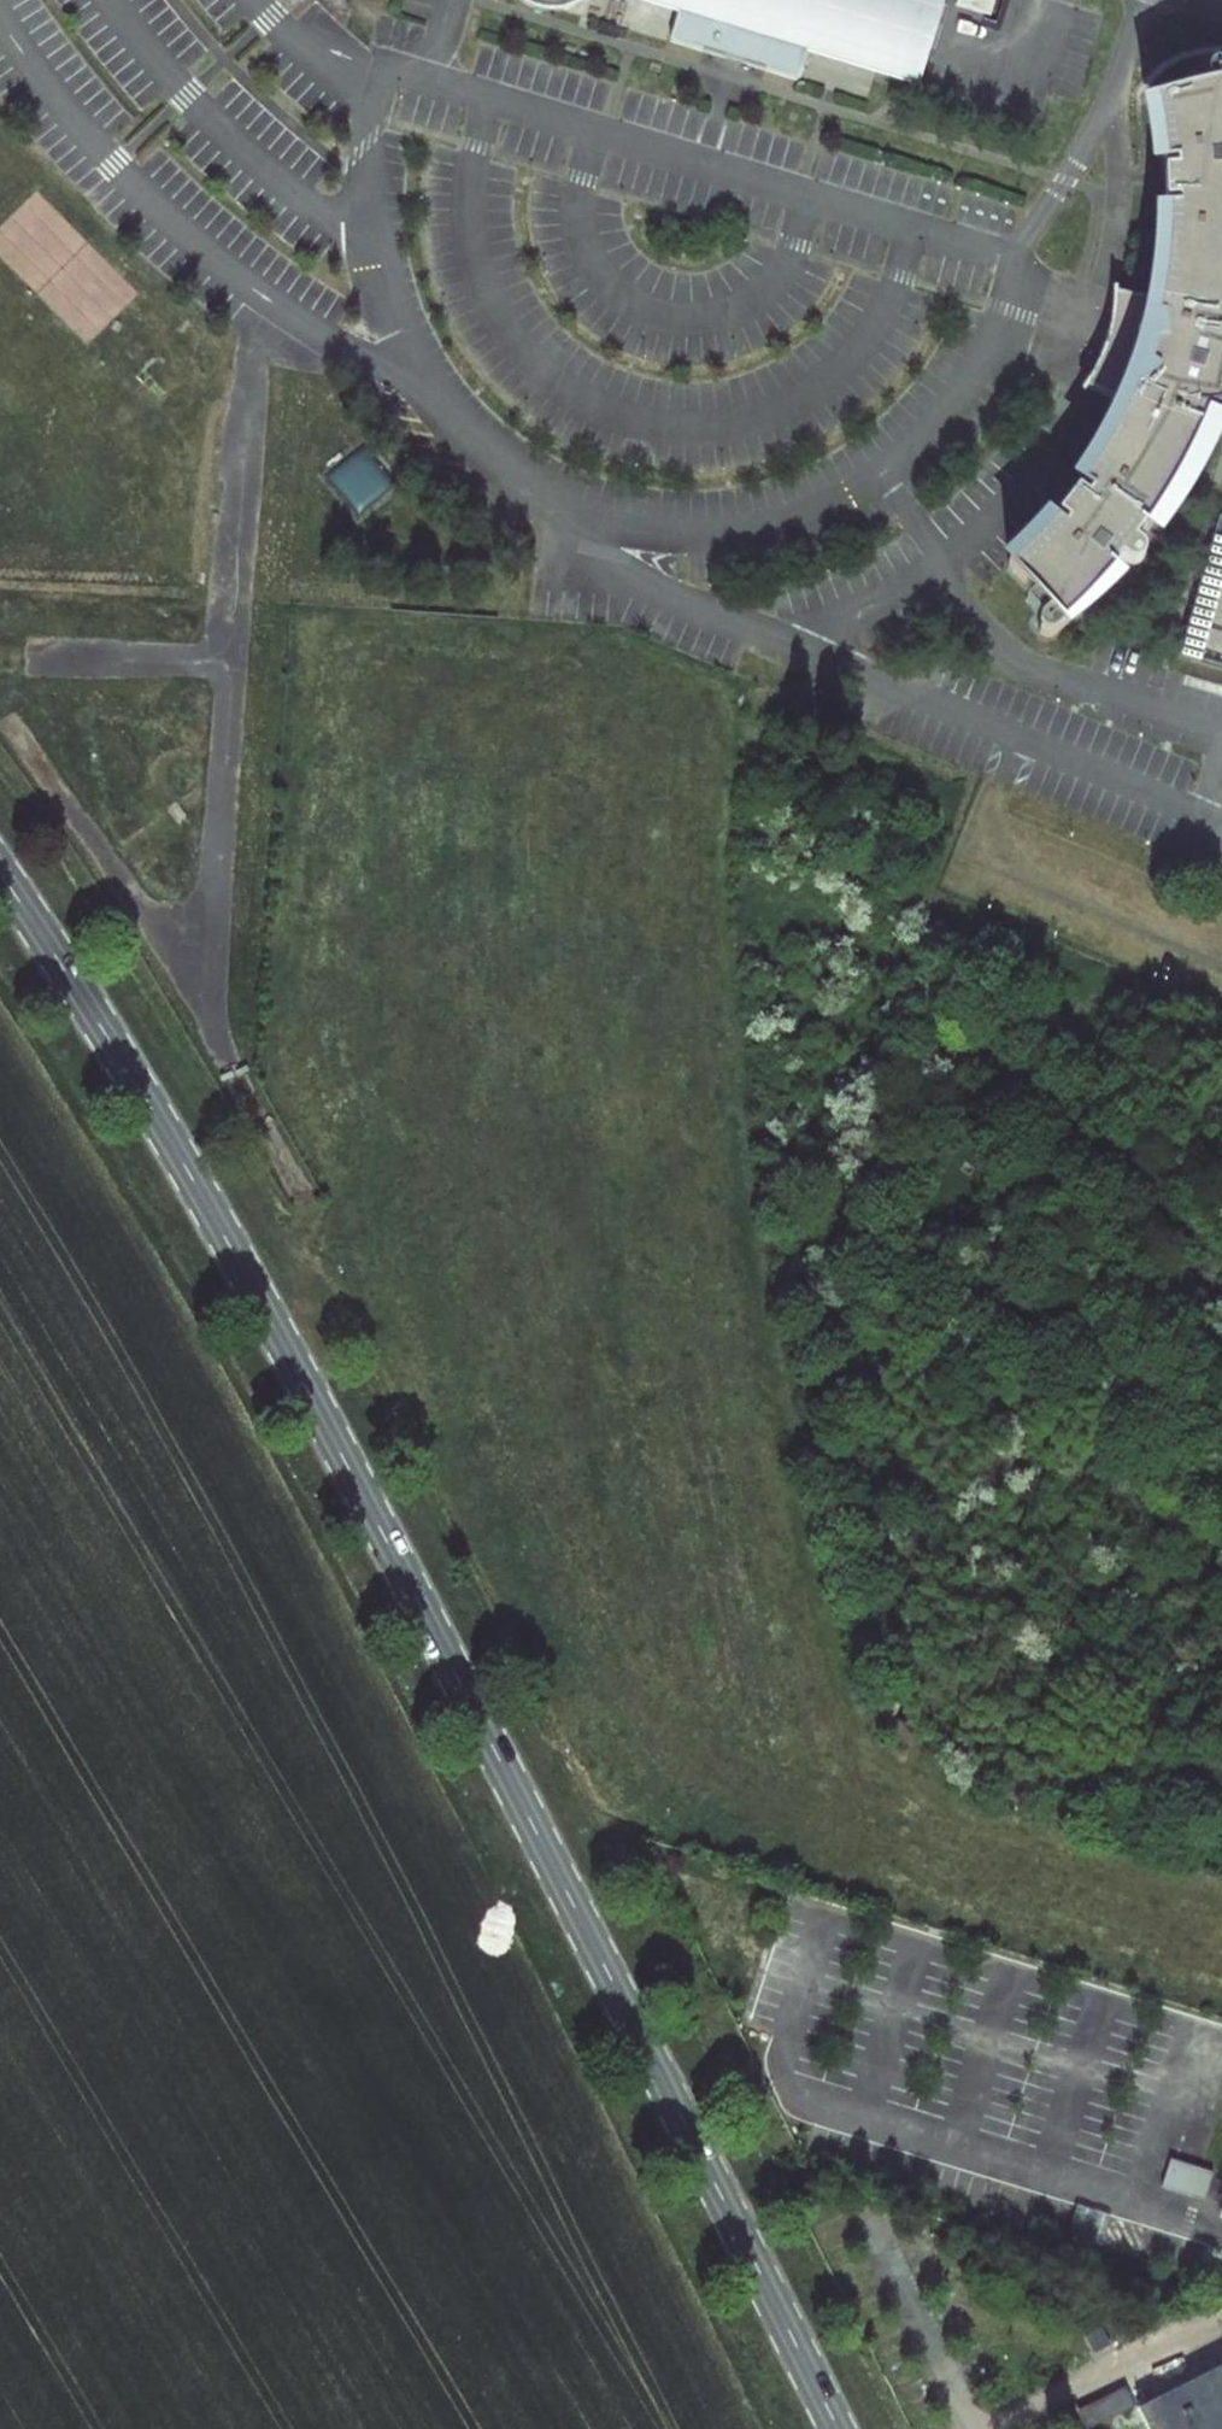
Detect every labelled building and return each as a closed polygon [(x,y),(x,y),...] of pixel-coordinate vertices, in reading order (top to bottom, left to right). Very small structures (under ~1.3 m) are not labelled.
[(791,81),(801,51),(911,84),(936,0),(629,0),(672,13),(663,43),(791,81)] [(1013,570),(1036,594),(1027,604),(1039,616),(1034,624),(1037,634),(1049,640),(1058,636),(1090,604),(1118,572),(1115,569),(1122,559),(1133,567),(1137,567),(1146,563),(1149,560),(1149,551),(1137,538),(1145,528),(1149,531),(1176,486),(1195,446),(1205,416),(1218,421),(1221,411),(1221,73),(1221,69),(1215,61),(1206,58),(1198,62),(1193,71),(1194,76),(1177,80),(1180,92),(1147,101),(1158,152),(1158,166),(1164,165),(1168,209),(1163,209),(1162,247),(1156,301),(1113,294),(1093,374),(1086,389),(1126,405),(1105,449),(1083,487),(1086,490),(1060,526),(1056,523),(1013,570)] [(1193,658),(1221,667),(1221,555),(1193,658)] [(1207,2208),(1216,2181),(1174,2167),(1165,2194),(1207,2208)] [(1147,2416),(1153,2428),(1221,2428),(1221,2379),(1147,2416)] [(1085,2427),(1132,2405),(1125,2388),(1078,2410),(1085,2427)]
